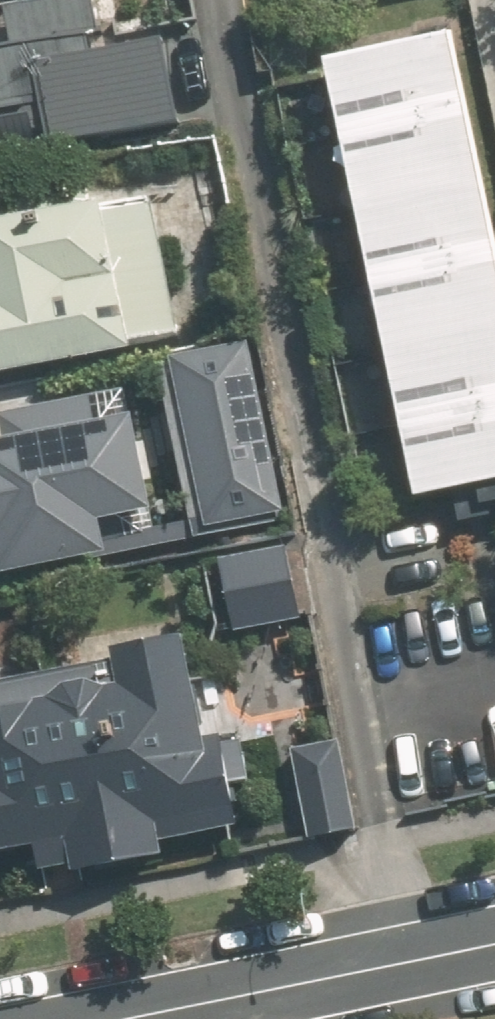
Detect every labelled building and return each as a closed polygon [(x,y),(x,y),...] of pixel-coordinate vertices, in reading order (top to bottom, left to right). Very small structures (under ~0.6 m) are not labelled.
[(166,124),(150,44),(91,56),(79,0),(39,0),(0,8),(0,158),(166,124)] [(324,65),(412,500),(494,483),(494,219),(458,38),(324,65)] [(0,211),(0,372),(178,338),(152,202),(94,213),(90,194),(0,211)] [(258,343),(177,360),(212,523),(293,505),(258,343)] [(0,452),(0,568),(1,568),(4,583),(111,561),(105,530),(156,520),(136,425),(99,432),(93,402),(0,421),(0,422),(6,451),(0,452)] [(224,565),(237,636),(305,623),(291,552),(224,565)] [(0,689),(0,867),(39,859),(44,887),(169,864),(166,848),(243,834),(226,739),(207,743),(191,654),(0,689)] [(344,730),(289,740),(306,834),(362,824),(344,730)]
